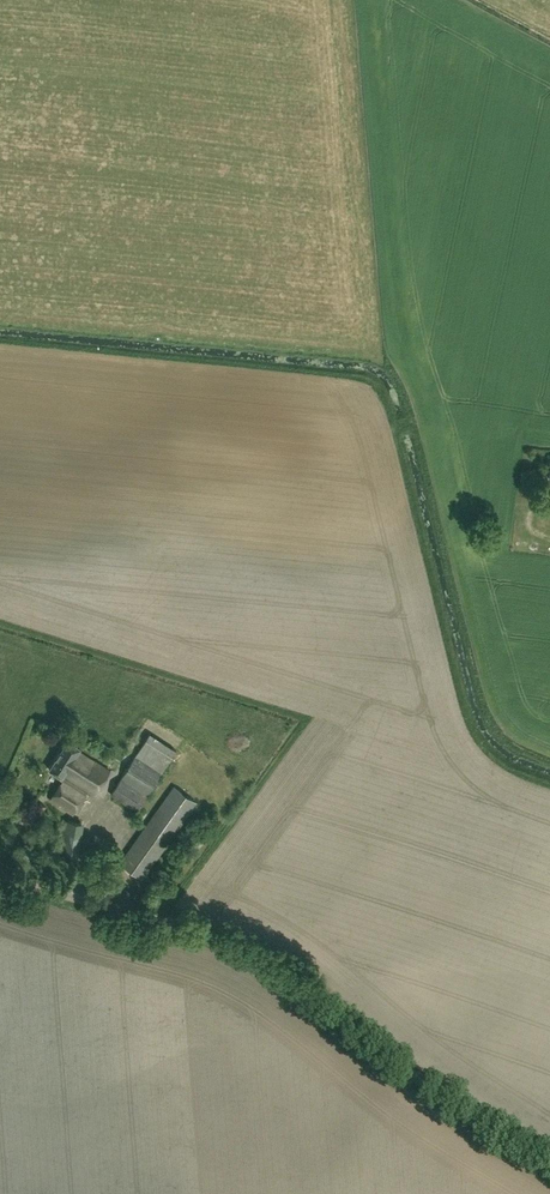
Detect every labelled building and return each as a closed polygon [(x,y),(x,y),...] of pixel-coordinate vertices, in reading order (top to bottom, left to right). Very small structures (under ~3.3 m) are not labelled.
[(549,525),(549,502),(540,502),(540,525),(549,525)] [(137,811),(176,750),(150,733),(111,793),(137,811)] [(94,793),(109,769),(78,749),(80,746),(67,738),(48,768),(61,776),(63,773),(94,793)] [(73,813),(87,792),(64,777),(50,798),(73,813)] [(196,801),(174,785),(120,862),(143,877),(196,801)] [(46,805),(40,802),(36,809),(41,813),(46,805)] [(83,822),(65,819),(60,852),(77,855),(83,822)]
